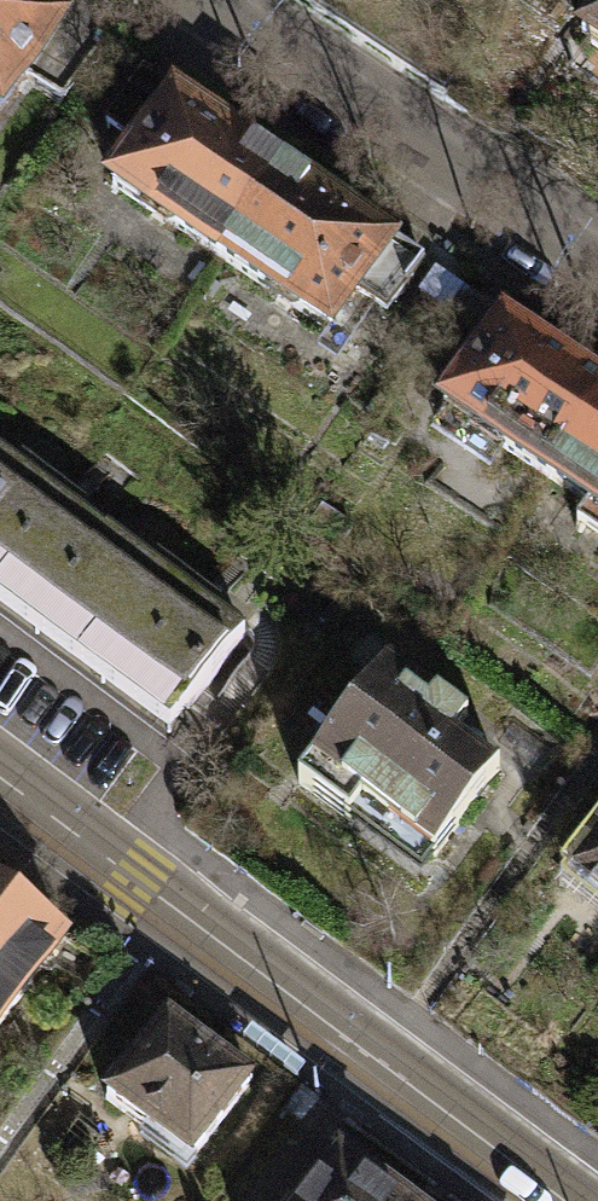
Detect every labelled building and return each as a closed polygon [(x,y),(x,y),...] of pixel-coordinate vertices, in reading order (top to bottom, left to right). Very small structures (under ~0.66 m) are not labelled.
[(58,21),(28,0),(0,0),(0,106),(58,21)] [(577,31),(597,45),(597,0),(577,31)] [(104,126),(135,147),(171,94),(139,73),(104,126)] [(280,166),(171,94),(135,147),(110,185),(219,257),(280,166)] [(353,292),(389,239),(280,166),(219,257),(328,330),(353,292)] [(389,239),(353,292),(384,313),(419,259),(389,239)] [(442,405),(548,477),(597,404),(597,382),(502,317),(442,405)] [(548,477),(589,505),(576,524),(597,538),(597,404),(548,477)] [(31,634),(105,536),(0,458),(0,611),(31,634)] [(236,634),(105,536),(31,634),(163,732),(236,634)] [(463,723),(385,665),(296,785),(345,822),(358,804),(431,858),(495,772),(450,739),(463,723)] [(597,887),(597,844),(577,872),(597,887)] [(65,936),(0,891),(0,1030),(65,936)] [(166,1015),(106,1097),(190,1159),(250,1077),(166,1015)] [(334,1149),(295,1200),(405,1200),(334,1149)]
